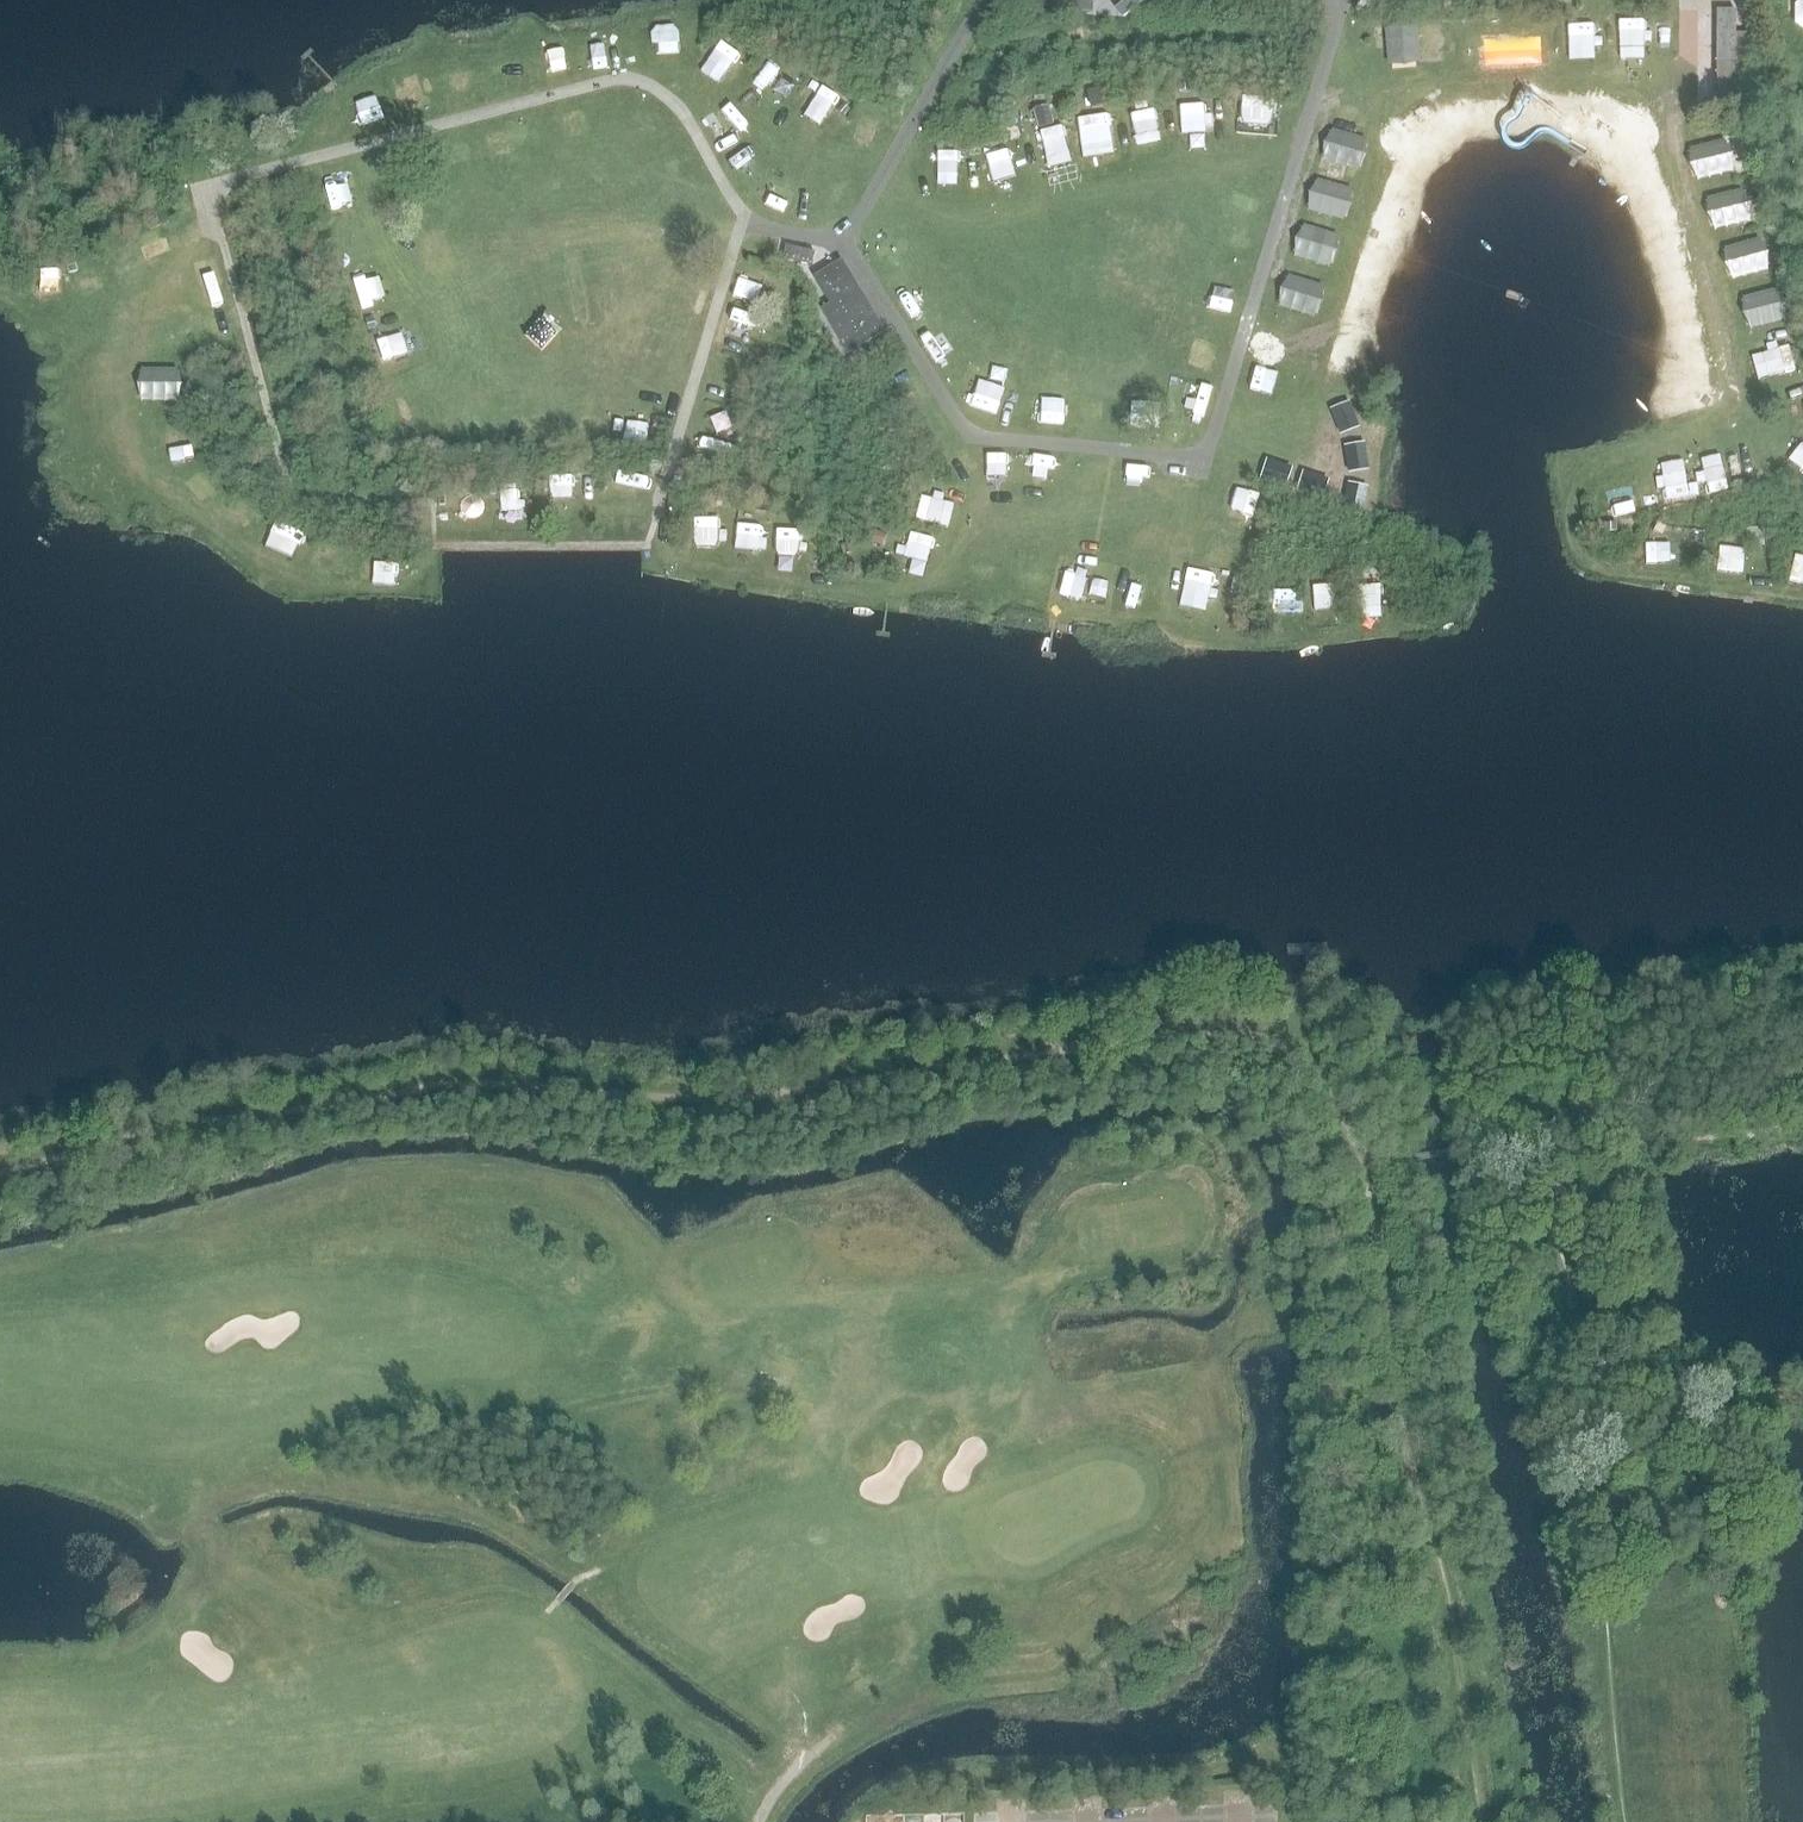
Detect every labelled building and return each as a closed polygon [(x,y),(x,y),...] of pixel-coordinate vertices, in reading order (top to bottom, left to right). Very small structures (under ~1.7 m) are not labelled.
[(1758,34),(1733,34),(1733,14),(1715,14),(1715,110),(1733,110),(1733,106),(1758,106),(1758,34)] [(764,53),(757,76),(781,84),(789,62),(764,53)] [(807,102),(829,111),(837,91),(815,82),(807,102)] [(356,108),(361,131),(387,126),(383,103),(356,108)] [(1053,105),(1035,110),(1041,130),(1058,126),(1053,105)] [(1085,158),(1110,156),(1107,117),(1082,119),(1085,158)] [(1050,162),(1073,156),(1065,126),(1041,132),(1050,162)] [(1759,271),(1784,265),(1778,243),(1753,250),(1759,271)] [(808,268),(810,254),(781,249),(778,263),(808,268)] [(885,333),(841,260),(812,278),(828,305),(820,310),(847,356),(885,333)] [(1347,404),(1331,411),(1341,433),(1357,427),(1347,404)] [(1363,445),(1346,448),(1349,472),(1366,470),(1363,445)] [(1284,486),(1289,470),(1266,462),(1261,479),(1284,486)] [(1321,498),(1326,482),(1302,474),(1297,491),(1321,498)] [(1365,488),(1348,485),(1343,509),(1360,512),(1365,488)] [(696,519),(697,548),(722,547),(721,518),(696,519)] [(1196,601),(1214,604),(1218,580),(1199,577),(1196,601)] [(1315,586),(1316,611),(1339,610),(1338,585),(1315,586)] [(1384,611),(1384,586),(1361,587),(1362,612),(1384,611)] [(1300,608),(1299,591),(1275,592),(1276,609),(1300,608)]
